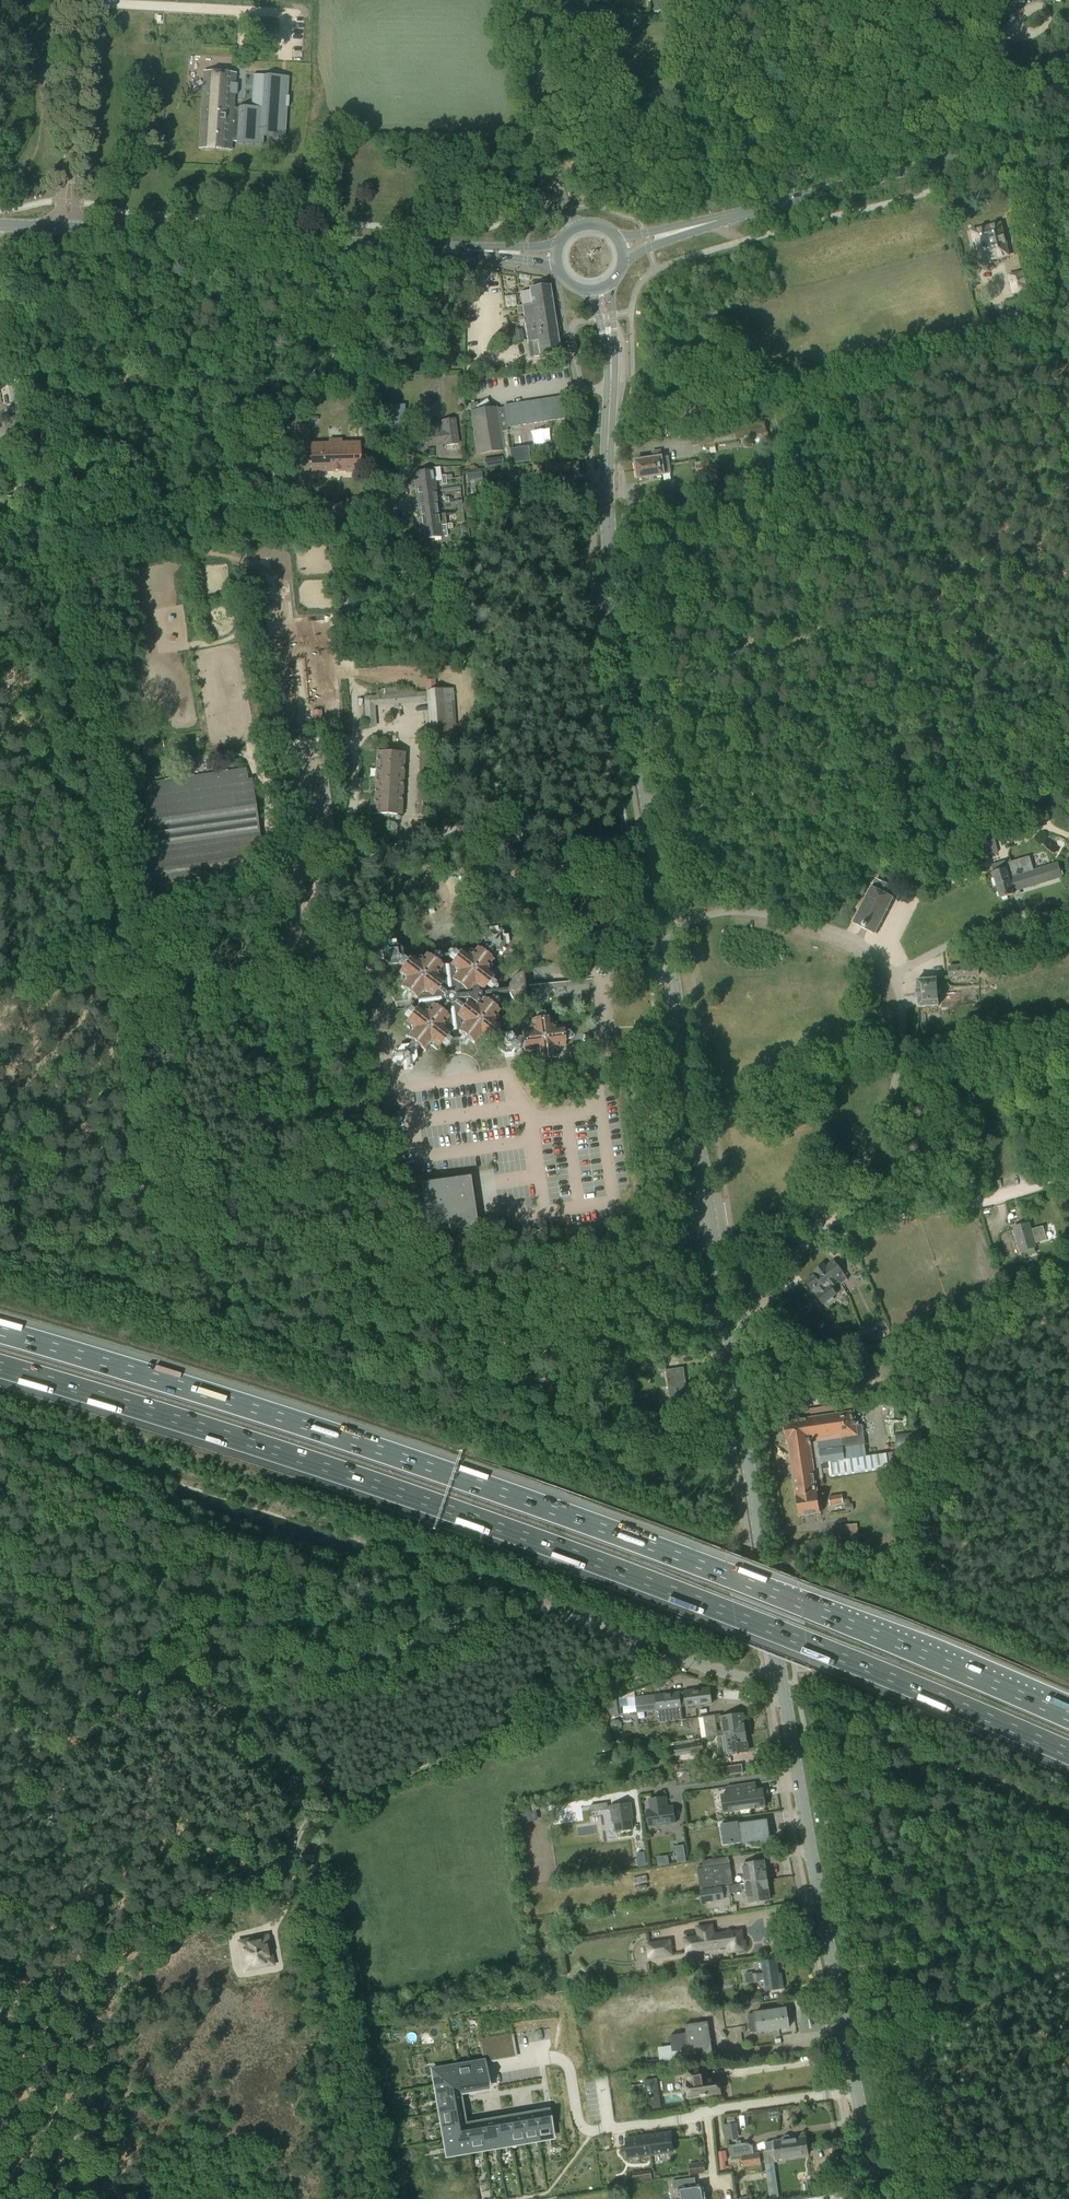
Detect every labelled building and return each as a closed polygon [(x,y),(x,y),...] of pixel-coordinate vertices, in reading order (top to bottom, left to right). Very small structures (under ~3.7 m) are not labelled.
[(656,13),(665,11),(663,0),(653,0),(656,13)] [(202,103),(200,146),(232,148),(232,141),(232,140),(234,106),(235,93),(237,94),(238,83),(235,83),(236,73),(204,71),(202,103)] [(232,140),(232,141),(237,141),(237,143),(263,145),(264,135),(285,136),(287,106),(288,106),(289,96),(288,96),(289,76),(254,74),(252,106),(251,106),(239,106),(239,107),(234,106),(232,140)] [(986,229),(970,233),(977,263),(1008,255),(1001,223),(985,227),(986,229)] [(1022,272),(1009,275),(1013,292),(1026,289),(1022,272)] [(535,355),(560,352),(550,285),(529,288),(531,304),(523,305),(523,304),(518,305),(518,310),(519,313),(524,312),(528,341),(533,340),(535,355)] [(519,341),(510,342),(511,345),(525,343),(523,326),(517,327),(517,330),(518,330),(519,341)] [(517,330),(509,331),(510,342),(519,341),(518,330),(517,330)] [(504,406),(497,407),(501,431),(509,429),(508,426),(570,416),(567,395),(504,405),(504,406)] [(501,431),(497,407),(497,406),(490,407),(484,401),(478,406),(477,403),(471,404),(472,411),(478,453),(503,449),(501,431)] [(405,446),(405,422),(404,405),(389,405),(390,446),(405,446)] [(458,449),(457,443),(454,418),(444,419),(441,420),(429,421),(430,425),(432,444),(445,442),(445,444),(446,444),(447,450),(458,449)] [(715,443),(743,438),(746,438),(745,436),(767,432),(764,420),(691,432),(693,446),(706,444),(707,448),(715,446),(715,443)] [(296,449),(303,449),(309,449),(309,423),(296,424),(296,449)] [(359,442),(311,444),(312,471),(360,470),(359,442)] [(530,459),(528,446),(511,448),(513,462),(530,459)] [(670,465),(669,459),(669,456),(662,457),(661,450),(653,451),(654,458),(635,461),(637,470),(651,468),(670,465)] [(503,457),(488,459),(489,467),(504,465),(503,457)] [(695,463),(696,473),(711,472),(709,463),(702,464),(701,461),(695,463)] [(651,468),(637,470),(638,478),(671,473),(670,465),(651,468)] [(413,471),(415,483),(435,480),(433,468),(413,471)] [(467,473),(468,481),(483,479),(482,471),(467,473)] [(415,483),(416,494),(436,491),(435,480),(415,483)] [(416,494),(418,505),(438,502),(436,491),(416,494)] [(439,513),(438,502),(418,505),(420,516),(439,513)] [(420,516),(421,527),(441,524),(439,513),(420,516)] [(423,539),(448,535),(447,523),(441,524),(421,527),(423,539)] [(265,606),(266,615),(277,614),(276,605),(265,606)] [(271,642),(271,651),(283,650),(282,641),(271,642)] [(274,679),(275,688),(286,687),(286,678),(274,679)] [(427,699),(430,743),(456,741),(453,689),(436,691),(435,680),(425,681),(426,692),(433,692),(433,699),(427,699)] [(376,696),(414,693),(413,688),(398,689),(398,688),(376,690),(376,696)] [(433,699),(433,692),(426,692),(414,693),(376,696),(365,697),(367,727),(374,727),(373,704),(427,699),(433,699)] [(312,709),(313,720),(322,719),(322,708),(312,709)] [(429,744),(417,744),(414,817),(426,818),(429,744)] [(377,749),(373,812),(401,814),(404,751),(377,749)] [(143,795),(151,849),(141,850),(147,894),(223,883),(221,872),(264,866),(256,812),(261,811),(259,800),(255,801),(252,779),(248,780),(246,769),(146,783),(148,794),(143,795)] [(998,800),(1001,807),(1009,803),(1006,797),(998,800)] [(979,839),(984,856),(998,853),(993,835),(979,839)] [(1020,891),(1020,890),(1020,888),(1063,876),(1059,862),(1034,869),(1030,855),(1012,861),(1011,858),(1004,860),(1014,893),(1020,891)] [(996,870),(993,871),(1000,897),(1014,893),(1004,860),(994,863),(996,870)] [(876,878),(853,923),(875,934),(898,889),(876,878)] [(387,944),(382,950),(383,959),(390,964),(398,963),(402,966),(399,971),(402,973),(403,983),(401,986),(405,990),(402,993),(403,994),(401,996),(405,1000),(411,1005),(410,1006),(404,1013),(409,1017),(404,1023),(409,1027),(409,1031),(405,1035),(411,1040),(408,1045),(401,1045),(395,1052),(396,1058),(399,1062),(406,1066),(412,1065),(417,1059),(416,1047),(419,1043),(425,1048),(430,1041),(432,1043),(433,1041),(439,1046),(452,1031),(455,1031),(457,1031),(475,1043),(481,1035),(483,1036),(484,1034),(491,1039),(493,1037),(497,1040),(498,1048),(505,1052),(513,1052),(519,1045),(523,1044),(524,1048),(534,1047),(536,1060),(542,1060),(543,1065),(552,1064),(551,1058),(557,1057),(555,1047),(565,1045),(562,1025),(557,1026),(557,1023),(554,1021),(552,1022),(551,1017),(529,1019),(530,1025),(527,1028),(527,1030),(521,1031),(522,1035),(518,1036),(512,1031),(511,1030),(503,1032),(499,1029),(502,1025),(495,1020),(501,1011),(488,1001),(484,997),(484,996),(483,991),(483,990),(486,986),(492,978),(495,974),(491,971),(492,968),(491,965),(490,963),(494,959),(489,956),(492,951),(501,950),(506,943),(505,934),(498,930),(489,931),(484,937),(485,945),(482,949),(477,946),(474,951),(473,949),(469,949),(467,951),(462,948),(459,953),(454,949),(450,954),(445,955),(440,956),(435,952),(431,955),(427,952),(423,957),(421,956),(418,956),(416,958),(412,954),(408,960),(401,955),(403,951),(403,947),(396,943),(387,944)] [(978,963),(949,966),(949,977),(979,975),(978,963)] [(1004,967),(986,968),(986,977),(1005,975),(1004,967)] [(528,1005),(526,986),(524,971),(522,972),(520,972),(518,973),(515,975),(512,978),(511,980),(510,981),(510,983),(509,988),(509,991),(510,994),(512,997),(513,999),(514,1001),(517,1003),(520,1004),(524,1005),(526,1005),(528,1005)] [(938,980),(918,981),(920,1010),(941,1008),(938,980)] [(472,1176),(422,1183),(429,1233),(479,1226),(472,1176)] [(1036,1247),(1029,1223),(1014,1227),(1021,1251),(1036,1247)] [(816,1274),(814,1275),(817,1279),(819,1277),(822,1281),(824,1279),(823,1278),(830,1273),(836,1282),(838,1280),(840,1282),(842,1285),(849,1280),(844,1274),(845,1274),(834,1260),(826,1267),(824,1264),(815,1271),(816,1274)] [(1053,1267),(1056,1275),(1065,1272),(1062,1264),(1053,1267)] [(814,1275),(806,1282),(813,1291),(816,1289),(818,1292),(815,1295),(823,1304),(827,1301),(829,1304),(835,1299),(833,1297),(836,1294),(832,1288),(840,1282),(838,1280),(836,1282),(830,1273),(823,1278),(824,1279),(822,1281),(819,1277),(817,1279),(814,1275)] [(872,1328),(862,1331),(866,1342),(876,1338),(872,1328)] [(855,1346),(866,1342),(862,1331),(851,1335),(855,1346)] [(654,1354),(643,1356),(644,1360),(645,1364),(655,1362),(654,1354)] [(672,1409),(681,1407),(689,1406),(685,1382),(683,1382),(681,1369),(667,1371),(672,1409)] [(635,1390),(634,1378),(625,1380),(627,1391),(635,1390)] [(856,1424),(854,1410),(783,1421),(787,1443),(789,1443),(794,1479),(810,1476),(809,1471),(814,1470),(815,1471),(822,1470),(821,1461),(820,1451),(843,1447),(865,1443),(862,1423),(856,1424)] [(820,1451),(821,1461),(828,1460),(867,1455),(865,1443),(843,1447),(820,1451)] [(933,1453),(936,1452),(938,1452),(943,1451),(942,1445),(937,1446),(932,1446),(924,1448),(925,1454),(928,1454),(933,1453)] [(889,1467),(899,1466),(900,1466),(899,1455),(898,1450),(887,1452),(889,1466),(889,1467)] [(867,1455),(828,1460),(830,1471),(830,1475),(869,1469),(867,1455)] [(823,1472),(830,1471),(828,1460),(821,1461),(822,1470),(823,1472)] [(810,1476),(794,1479),(800,1516),(821,1513),(816,1479),(824,1478),(823,1472),(822,1470),(815,1471),(814,1470),(809,1471),(810,1476)] [(842,1496),(829,1498),(831,1505),(843,1503),(842,1496)] [(850,1525),(835,1527),(837,1541),(852,1539),(850,1525)] [(898,1552),(911,1551),(910,1536),(896,1538),(898,1552)] [(657,1710),(657,1711),(659,1723),(683,1719),(681,1703),(685,1702),(686,1706),(712,1703),(710,1688),(684,1691),(684,1692),(679,1692),(635,1697),(637,1712),(657,1710)] [(608,1700),(610,1716),(622,1715),(619,1699),(608,1700)] [(746,1732),(743,1713),(716,1717),(716,1715),(704,1716),(707,1738),(718,1736),(746,1732)] [(749,1751),(746,1732),(718,1736),(718,1740),(725,1739),(727,1754),(749,1751)] [(703,1742),(675,1747),(676,1755),(704,1750),(703,1742)] [(610,1760),(609,1753),(595,1756),(597,1763),(610,1760)] [(724,1776),(743,1773),(742,1764),(722,1767),(724,1776)] [(763,1789),(756,1790),(755,1783),(727,1787),(728,1794),(722,1795),(724,1813),(765,1807),(763,1789)] [(647,1810),(649,1827),(676,1823),(673,1807),(667,1807),(666,1797),(649,1799),(650,1810),(647,1810)] [(630,1803),(611,1806),(613,1822),(614,1821),(616,1832),(632,1829),(631,1819),(633,1819),(630,1803)] [(536,1811),(528,1812),(530,1820),(537,1819),(536,1811)] [(740,1841),(748,1840),(748,1841),(760,1839),(761,1846),(774,1844),(773,1839),(770,1839),(767,1820),(739,1824),(739,1823),(719,1826),(724,1826),(727,1843),(740,1841)] [(684,1845),(675,1847),(678,1863),(686,1862),(684,1845)] [(645,1852),(636,1853),(639,1867),(647,1866),(645,1852)] [(729,1857),(697,1862),(701,1888),(733,1883),(729,1857)] [(743,1864),(745,1882),(767,1879),(765,1861),(743,1864)] [(634,1884),(648,1881),(647,1876),(633,1878),(634,1884)] [(770,1899),(767,1879),(745,1882),(747,1893),(744,1894),(744,1898),(747,1897),(748,1902),(770,1899)] [(722,1887),(723,1888),(724,1898),(724,1899),(731,1897),(730,1894),(741,1892),(740,1884),(722,1887)] [(724,1898),(723,1888),(701,1892),(703,1901),(724,1898)] [(699,1936),(685,1938),(687,1952),(709,1949),(708,1945),(729,1942),(730,1951),(746,1948),(742,1929),(714,1933),(712,1925),(697,1927),(699,1936)] [(267,1936),(239,1941),(241,1952),(245,1952),(247,1961),(268,1957),(266,1948),(269,1947),(267,1936)] [(650,1957),(672,1954),(670,1941),(648,1943),(650,1957)] [(763,1962),(764,1972),(765,1980),(767,1990),(784,1988),(782,1977),(780,1978),(777,1959),(763,1962)] [(579,1971),(571,1978),(578,1985),(585,1978),(579,1971)] [(765,1980),(764,1972),(752,1973),(752,1972),(745,1972),(747,1983),(765,1980)] [(760,1994),(748,1996),(749,2003),(761,2001),(760,1994)] [(750,2033),(790,2027),(788,2017),(787,2008),(748,2014),(749,2024),(747,2025),(747,2029),(750,2029),(750,2033)] [(708,2021),(685,2024),(687,2033),(670,2035),(673,2051),(689,2049),(691,2060),(714,2057),(708,2021)] [(470,2065),(474,2089),(488,2086),(484,2063),(470,2065)] [(463,2066),(456,2067),(460,2091),(467,2090),(467,2093),(474,2092),(474,2089),(470,2065),(463,2066)] [(460,2091),(456,2067),(434,2071),(437,2085),(447,2083),(449,2096),(457,2095),(457,2091),(460,2091)] [(707,2069),(689,2071),(687,2071),(688,2082),(689,2096),(706,2094),(706,2096),(721,2095),(720,2091),(721,2090),(722,2090),(723,2089),(723,2088),(724,2088),(724,2087),(724,2086),(724,2085),(723,2084),(723,2083),(722,2083),(721,2082),(720,2082),(719,2082),(719,2078),(708,2079),(707,2069)] [(644,2079),(649,2108),(661,2106),(657,2077),(644,2079)] [(437,2085),(441,2112),(460,2109),(457,2095),(449,2096),(447,2083),(437,2085)] [(441,2112),(446,2139),(456,2138),(454,2125),(462,2123),(460,2109),(441,2112)] [(548,2112),(534,2114),(538,2138),(552,2136),(548,2112)] [(538,2138),(534,2114),(521,2117),(525,2141),(538,2138)] [(521,2117),(507,2119),(511,2143),(525,2141),(521,2117)] [(497,2145),(511,2143),(507,2119),(493,2121),(497,2145)] [(480,2124),(484,2147),(497,2145),(493,2121),(480,2124)] [(736,2122),(724,2124),(725,2132),(737,2130),(736,2122)] [(463,2126),(462,2123),(454,2125),(456,2138),(446,2139),(448,2153),(470,2150),(466,2126),(463,2126)] [(466,2126),(470,2150),(484,2147),(480,2124),(466,2126)] [(654,2135),(649,2136),(649,2141),(651,2154),(674,2151),(671,2133),(654,2135)] [(766,2150),(807,2145),(805,2135),(774,2140),(774,2141),(765,2142),(766,2150)] [(644,2137),(626,2139),(629,2157),(651,2154),(649,2141),(649,2136),(644,2137)] [(737,2144),(730,2145),(731,2156),(754,2153),(752,2142),(741,2143),(741,2140),(736,2140),(737,2144)] [(808,2155),(807,2145),(766,2150),(766,2151),(764,2151),(765,2163),(777,2161),(776,2159),(808,2155)] [(760,2152),(742,2155),(743,2166),(761,2163),(760,2152)] [(679,2198),(694,2198),(705,2197),(704,2184),(689,2186),(688,2179),(673,2181),(674,2189),(678,2188),(679,2198)]
